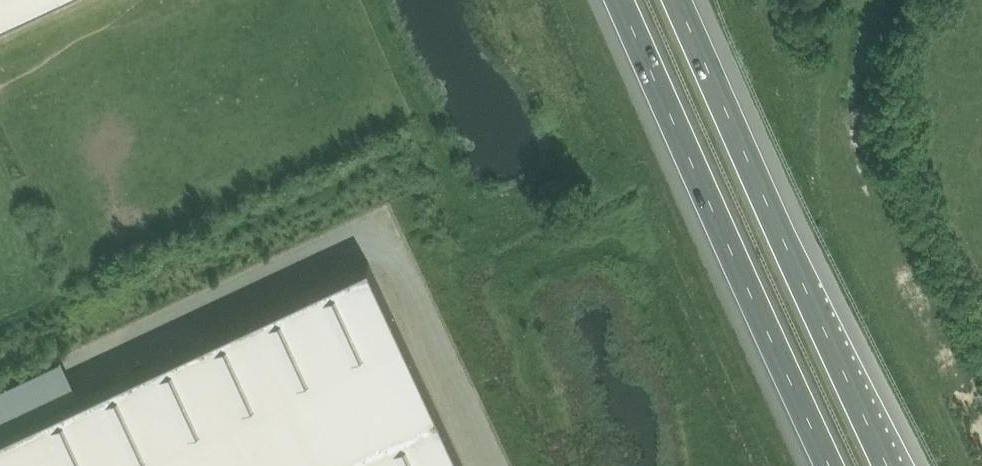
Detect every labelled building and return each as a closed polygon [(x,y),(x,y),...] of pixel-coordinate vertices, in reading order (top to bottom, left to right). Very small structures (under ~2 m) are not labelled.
[(19,0),(0,0),(0,9),(19,0)] [(0,431),(0,465),(466,465),(370,260),(0,431)]
